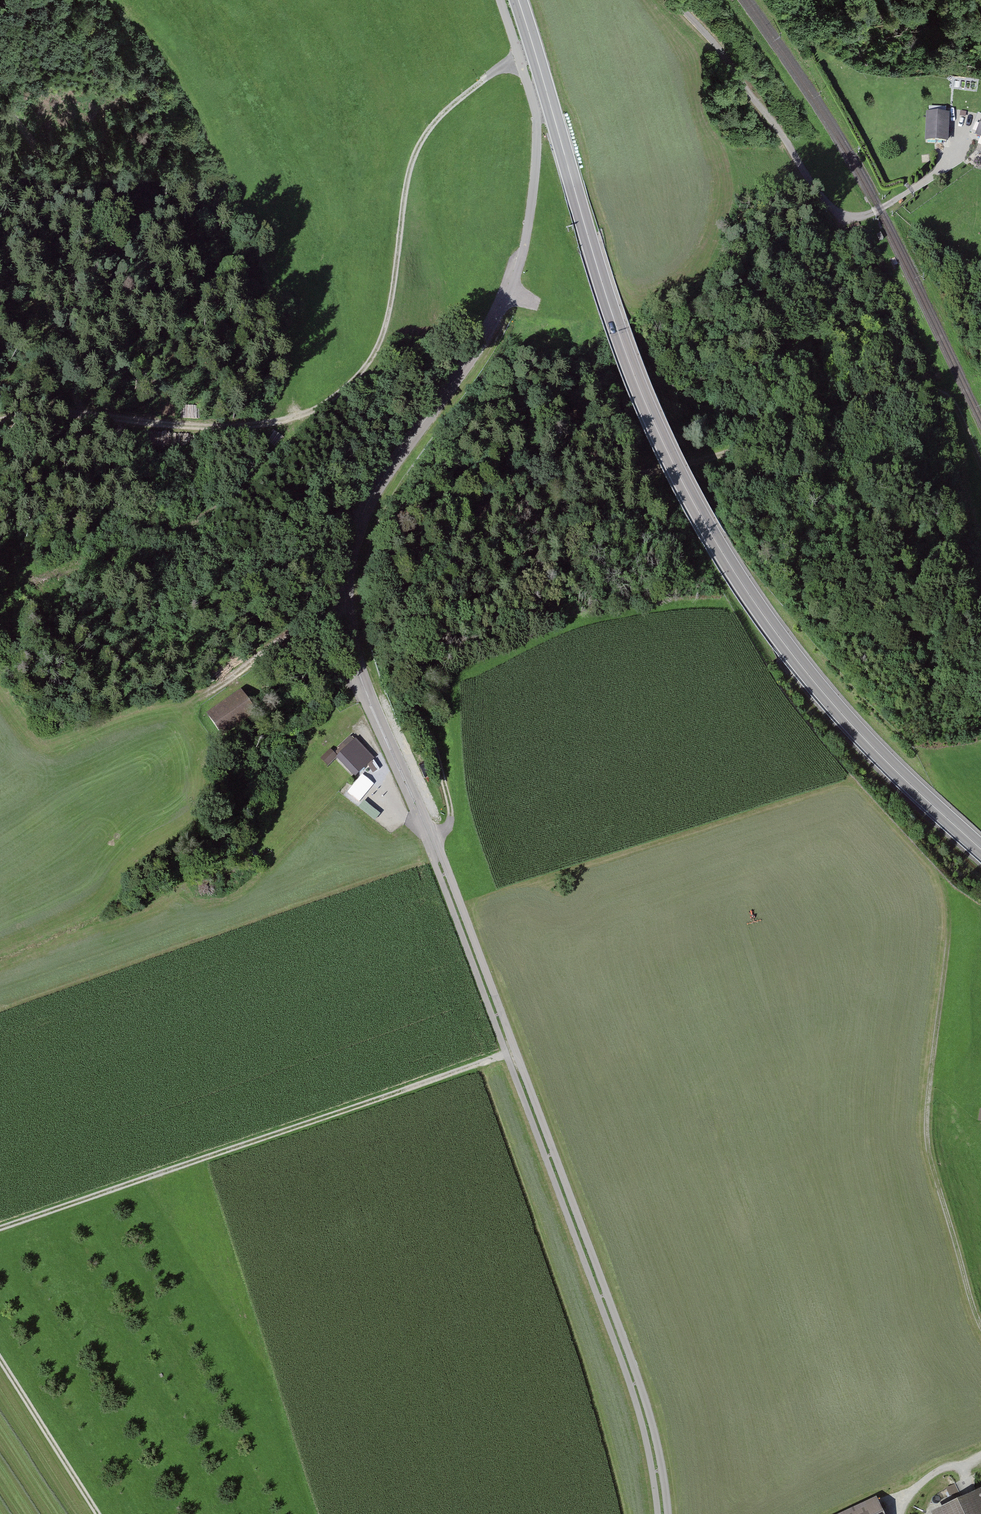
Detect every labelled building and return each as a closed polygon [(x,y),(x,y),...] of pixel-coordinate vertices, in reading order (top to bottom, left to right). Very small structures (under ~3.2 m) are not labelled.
[(949,113),(926,112),(925,141),(948,142),(949,113)] [(257,715),(240,691),(206,714),(223,738),(257,715)] [(375,758),(355,738),(336,757),(356,777),(375,758)] [(324,758),(327,765),(337,760),(333,753),(324,758)] [(363,774),(348,792),(360,802),(375,785),(363,774)] [(937,1512),(938,1513),(980,1513),(980,1492),(937,1512)] [(842,1513),(888,1513),(880,1497),(842,1513)]
